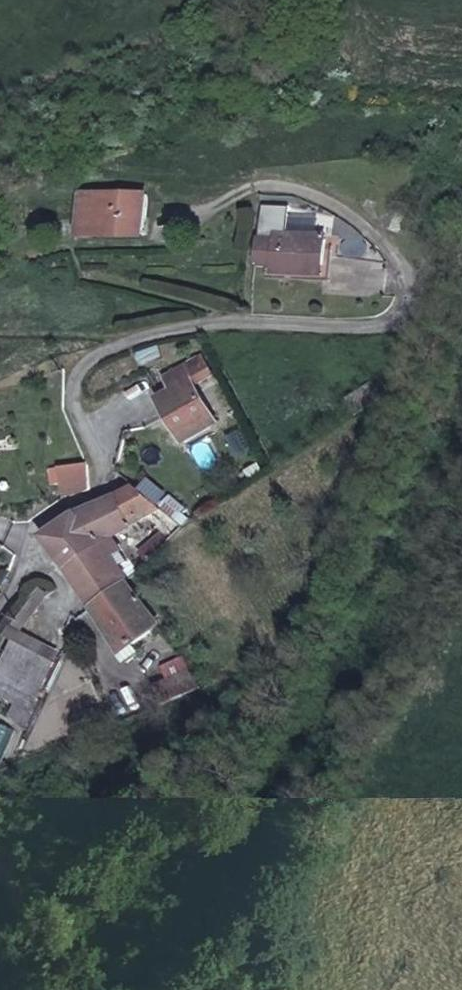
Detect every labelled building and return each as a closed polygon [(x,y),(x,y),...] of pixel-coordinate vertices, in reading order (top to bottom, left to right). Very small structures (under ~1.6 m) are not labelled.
[(146,195),(81,194),(79,235),(144,237),(146,195)] [(262,204),(258,266),(274,267),(273,274),(325,276),(327,235),(288,234),(289,205),(262,204)] [(406,210),(398,207),(391,228),(400,230),(406,210)] [(210,375),(200,356),(184,366),(195,384),(210,375)] [(184,366),(165,378),(173,390),(159,400),(184,442),(218,420),(195,384),(184,366)] [(357,416),(381,400),(373,386),(348,400),(357,416)] [(64,469),(64,497),(86,491),(87,467),(64,469)] [(128,581),(136,574),(114,536),(142,518),(158,507),(133,486),(83,511),(45,537),(94,608),(128,581)] [(149,520),(168,541),(183,526),(158,507),(142,518),(149,520)] [(145,557),(166,543),(159,533),(138,547),(145,557)] [(128,581),(94,608),(124,652),(159,625),(128,581)] [(16,642),(55,663),(60,652),(21,632),(16,642)] [(29,709),(55,663),(16,642),(0,672),(0,694),(29,709)] [(159,704),(198,688),(192,677),(181,657),(161,667),(167,679),(152,687),(159,704)] [(198,688),(220,678),(213,666),(192,677),(198,688)] [(14,728),(0,722),(0,760),(14,728)]
